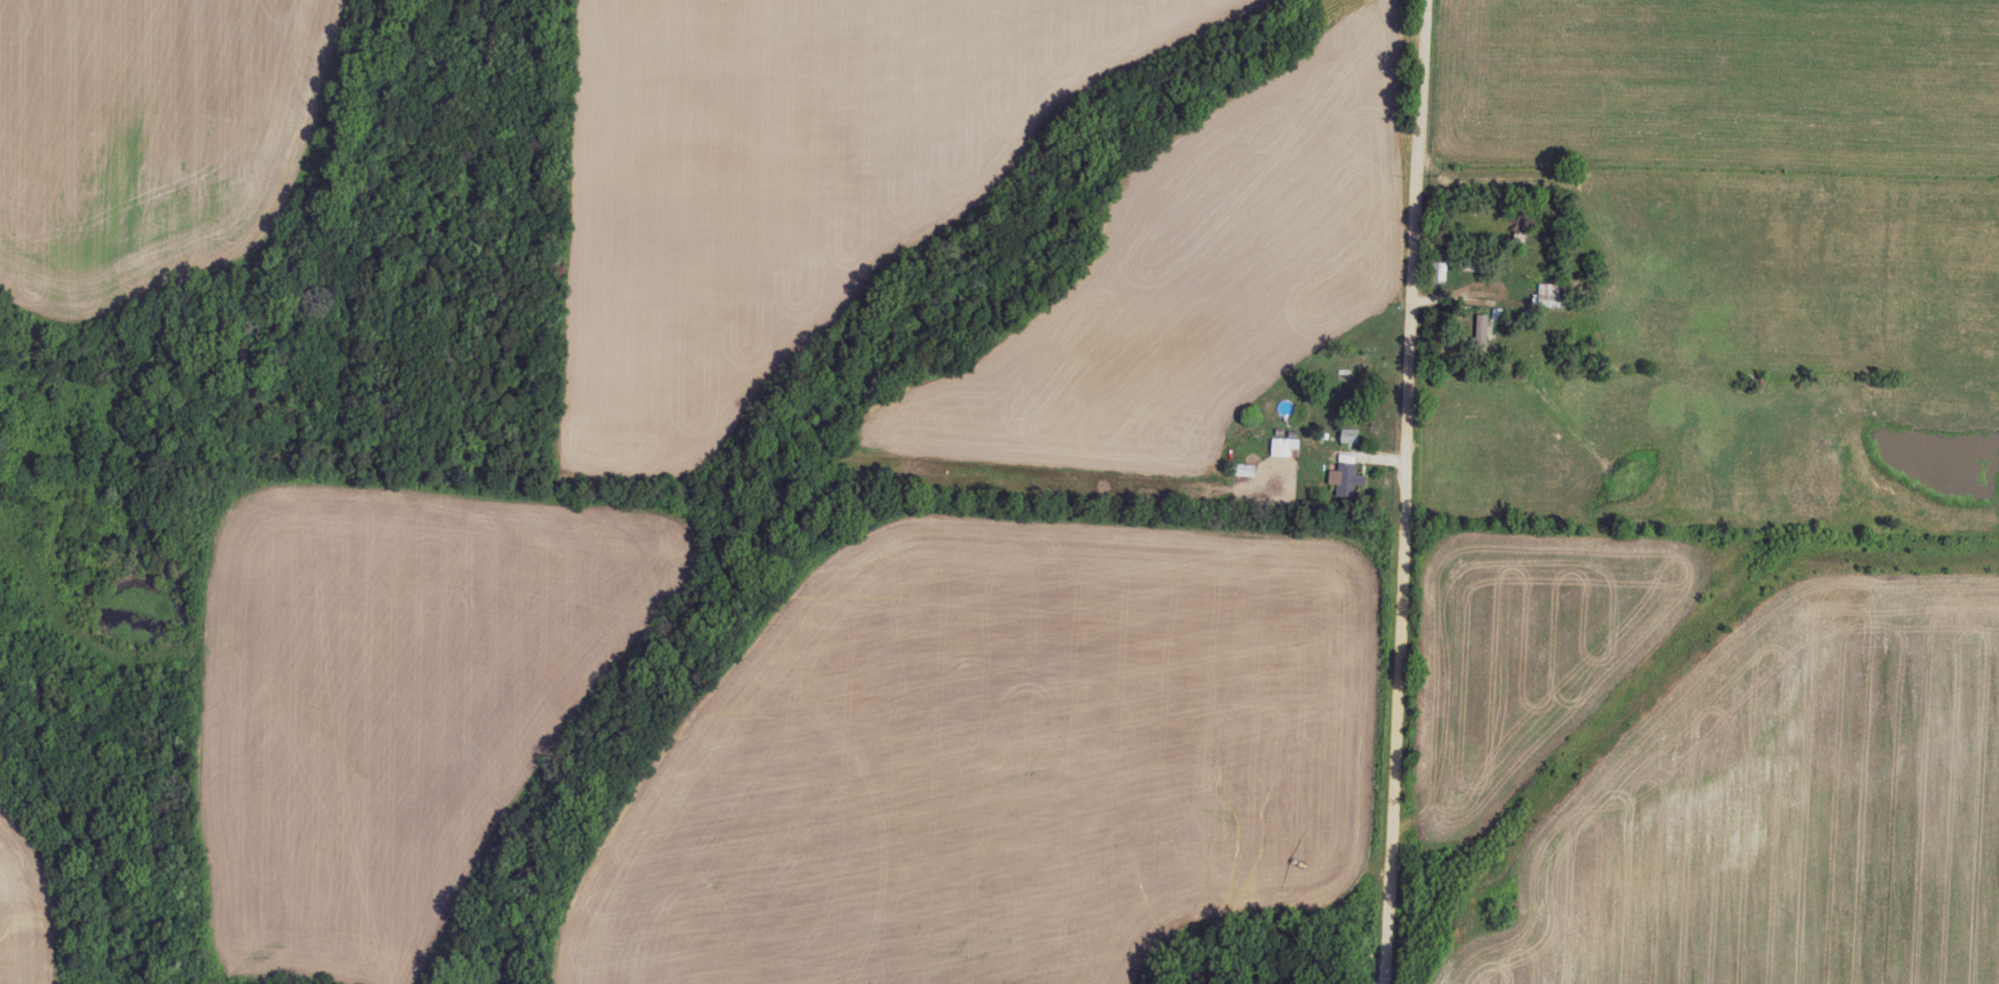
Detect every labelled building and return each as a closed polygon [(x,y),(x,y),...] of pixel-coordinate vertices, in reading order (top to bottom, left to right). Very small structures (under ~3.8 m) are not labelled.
[(1431,281),(1444,281),(1445,260),(1431,260),(1431,281)] [(1475,341),(1486,341),(1486,312),(1475,312),(1475,341)] [(1357,426),(1339,425),(1338,440),(1357,441),(1357,426)] [(1297,454),(1297,436),(1270,435),(1270,453),(1297,454)] [(1355,460),(1353,460),(1354,452),(1338,452),(1337,468),(1327,467),(1327,482),(1335,482),(1335,494),(1352,495),(1353,486),(1363,487),(1363,473),(1355,473),(1355,460)]
